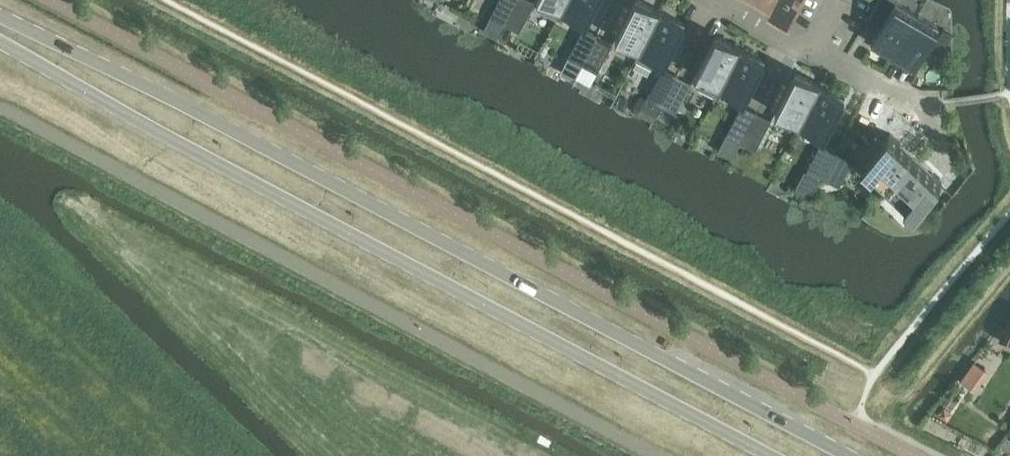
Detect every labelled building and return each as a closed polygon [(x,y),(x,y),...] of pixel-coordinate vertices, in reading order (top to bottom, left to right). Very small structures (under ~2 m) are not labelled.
[(505,24),(517,0),(499,0),(490,16),(505,24)] [(505,24),(519,32),(535,1),(533,0),(517,0),(505,24)] [(561,10),(566,0),(543,0),(545,1),(540,10),(557,18),(561,10)] [(561,10),(586,22),(598,0),(566,0),(561,10)] [(640,50),(660,10),(640,0),(635,0),(615,37),(640,50)] [(772,3),(784,10),(781,15),(789,19),(800,0),(774,0),(772,3)] [(870,15),(883,23),(896,1),(897,0),(879,0),(870,15)] [(872,42),(893,55),(917,14),(896,1),(883,23),(872,42)] [(660,10),(640,50),(635,59),(652,68),(657,59),(664,63),(685,23),(660,10)] [(917,14),(893,55),(915,67),(939,26),(917,14)] [(568,57),(583,64),(598,34),(584,27),(568,57)] [(934,44),(943,50),(952,34),(943,29),(934,44)] [(598,34),(583,64),(597,72),(613,42),(598,34)] [(715,96),(720,87),(740,47),(716,35),(695,74),(703,78),(699,87),(715,96)] [(740,47),(720,87),(744,100),(765,60),(740,47)] [(646,97),(661,105),(677,75),(662,67),(646,97)] [(775,111),(800,124),(820,84),(796,71),(775,111)] [(677,75),(661,105),(675,113),(691,82),(677,75)] [(820,84),(800,124),(824,137),(845,97),(820,84)] [(640,94),(633,107),(636,113),(652,121),(656,115),(661,105),(646,97),(640,94)] [(726,134),(741,142),(757,112),(742,104),(726,134)] [(757,112),(741,142),(755,150),(771,119),(757,112)] [(865,160),(891,184),(916,159),(900,144),(901,143),(890,133),(865,160)] [(806,171),(821,179),(837,149),(822,141),(806,171)] [(916,159),(891,184),(917,209),(943,182),(932,172),(931,173),(916,159)] [(1000,340),(1009,344),(1009,319),(1000,340)] [(971,365),(960,382),(977,392),(988,376),(971,365)]
